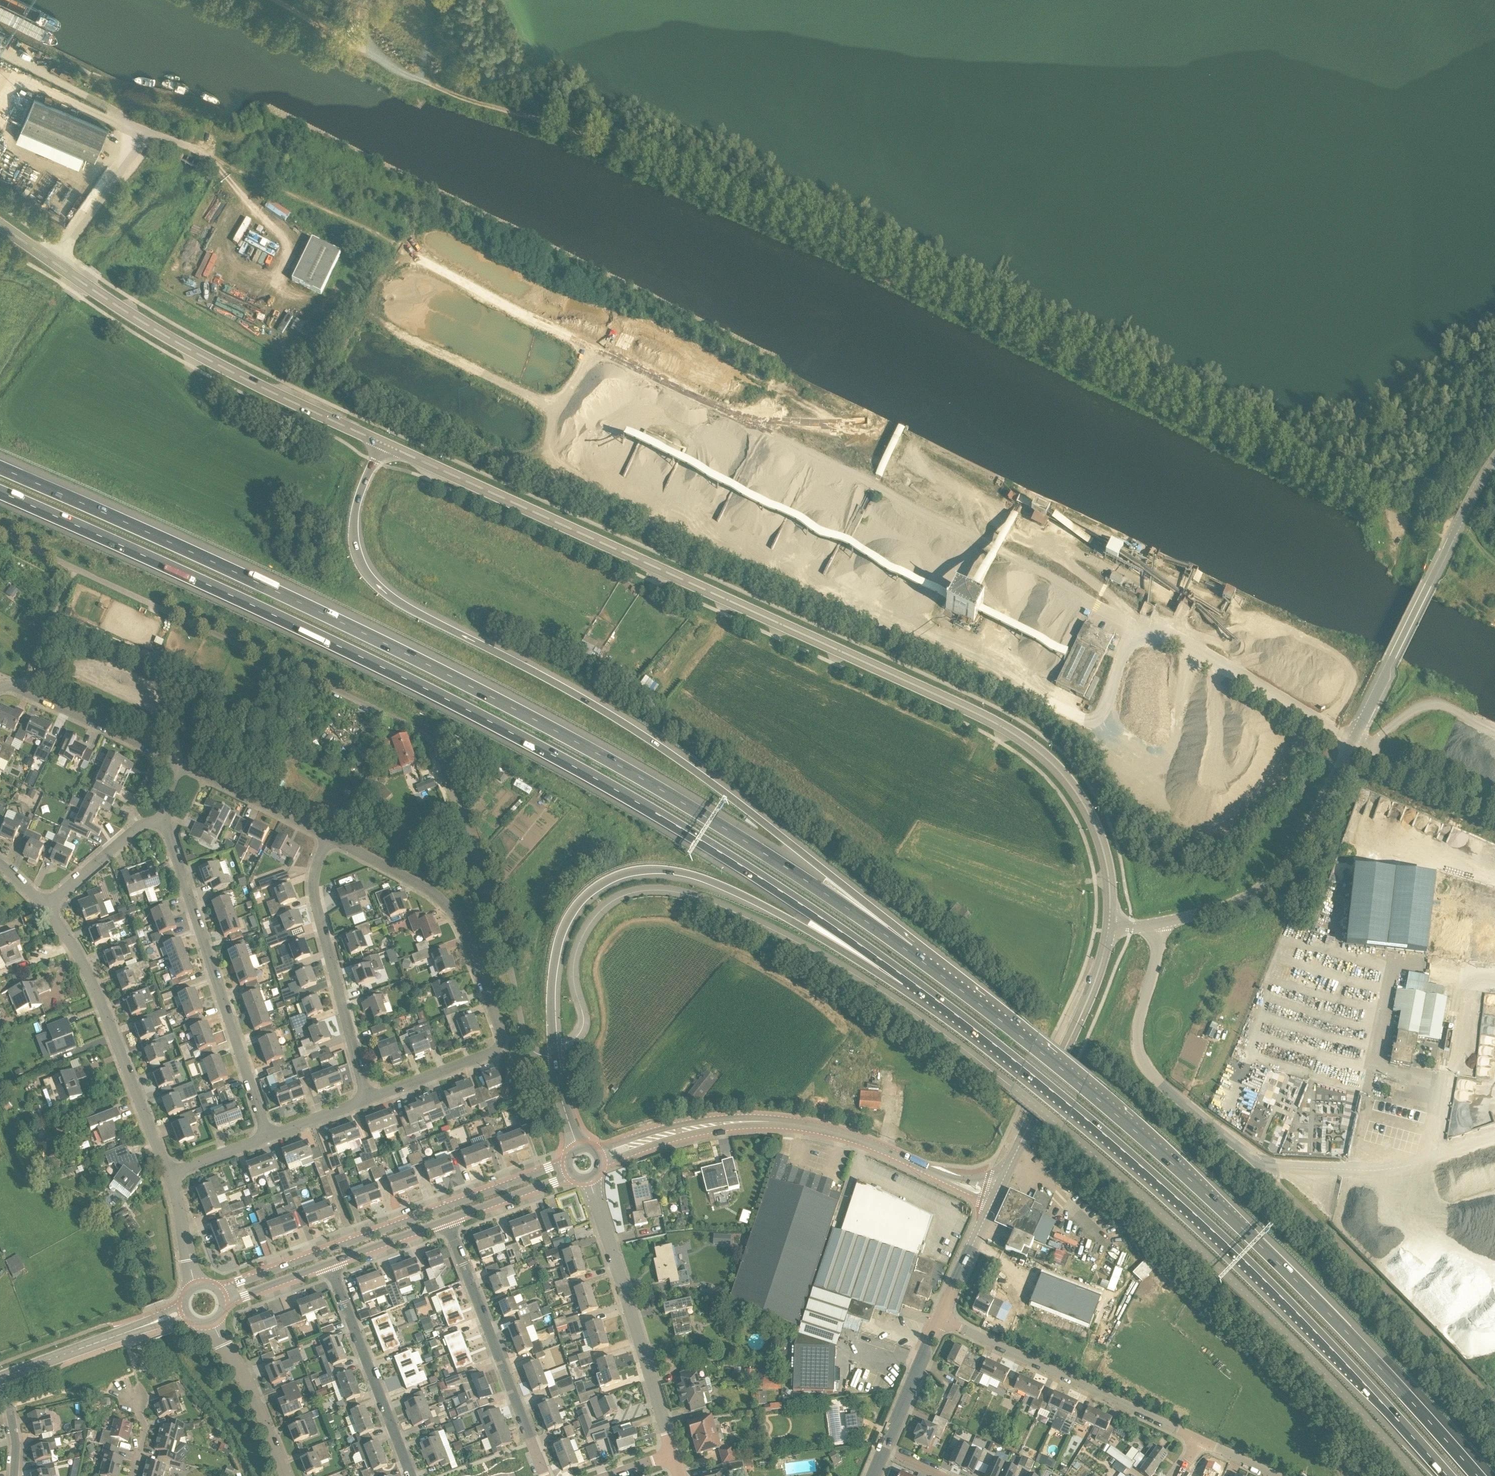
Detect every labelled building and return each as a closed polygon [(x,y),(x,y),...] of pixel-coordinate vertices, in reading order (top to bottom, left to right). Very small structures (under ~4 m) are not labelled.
[(95,160),(108,131),(38,98),(24,128),(95,160)] [(276,203),(274,206),(287,217),(290,214),(276,203)] [(258,248),(263,238),(251,231),(245,240),(258,248)] [(321,295),(341,257),(342,254),(313,239),(293,281),(321,295)] [(255,248),(252,252),(273,263),(275,259),(255,248)] [(234,269),(233,275),(256,280),(258,274),(234,269)] [(1018,504),(1024,506),(1027,500),(1021,497),(1018,504)] [(1048,517),(1051,511),(1038,505),(1035,511),(1048,517)] [(1111,546),(1107,559),(1120,564),(1124,551),(1111,546)] [(1124,578),(1123,580),(1120,585),(1120,587),(1135,594),(1138,588),(1139,588),(1140,586),(1124,578)] [(977,623),(986,603),(958,590),(948,610),(977,623)] [(1228,590),(1224,599),(1232,602),(1236,594),(1228,590)] [(1150,617),(1154,609),(1145,604),(1141,612),(1150,617)] [(1056,685),(1084,699),(1113,637),(1085,624),(1056,685)] [(591,654),(598,643),(587,636),(580,648),(591,654)] [(146,663),(148,658),(145,657),(145,656),(141,654),(142,652),(138,650),(137,653),(133,651),(132,652),(129,650),(127,655),(131,657),(131,658),(142,662),(142,661),(146,663)] [(645,677),(640,686),(654,693),(659,683),(645,677)] [(4,727),(15,732),(24,712),(17,709),(15,714),(2,708),(0,712),(0,725),(4,727)] [(41,721),(40,723),(33,720),(29,729),(22,725),(15,740),(16,740),(13,748),(16,749),(16,750),(20,741),(23,743),(27,734),(44,742),(48,736),(52,726),(41,721)] [(364,739),(368,734),(364,731),(360,737),(364,739)] [(82,761),(83,758),(88,748),(75,742),(77,738),(68,733),(62,746),(60,751),(62,752),(59,757),(60,758),(57,764),(64,767),(67,761),(73,764),(76,758),(82,761)] [(12,746),(15,739),(10,736),(6,743),(12,746)] [(51,753),(57,740),(48,736),(44,742),(41,748),(51,753)] [(398,757),(412,751),(407,736),(393,741),(392,738),(379,742),(383,754),(395,749),(398,757)] [(6,744),(5,744),(3,743),(0,749),(0,770),(5,772),(16,749),(13,748),(6,744)] [(345,762),(340,758),(336,755),(326,747),(324,749),(320,754),(340,769),(345,763),(345,762)] [(417,765),(412,751),(398,757),(400,764),(388,769),(391,776),(403,772),(402,771),(417,765)] [(104,768),(119,774),(122,766),(131,771),(134,765),(111,753),(104,768)] [(29,757),(25,764),(30,767),(34,761),(29,757)] [(355,762),(358,767),(363,764),(361,760),(360,759),(355,762)] [(119,774),(104,768),(96,784),(97,784),(95,790),(98,792),(98,791),(114,799),(117,793),(120,794),(123,788),(114,784),(119,774)] [(33,786),(37,778),(36,777),(30,774),(26,783),(33,786)] [(368,776),(363,785),(372,791),(376,781),(368,776)] [(417,784),(419,792),(435,788),(433,779),(417,784)] [(383,785),(376,782),(373,791),(386,801),(393,795),(383,785)] [(34,799),(37,793),(31,790),(28,796),(34,799)] [(70,805),(82,810),(82,809),(97,816),(101,808),(110,813),(116,800),(114,799),(98,791),(98,792),(95,798),(88,795),(85,803),(73,798),(70,805)] [(210,818),(230,827),(237,814),(215,803),(208,800),(205,806),(214,810),(210,818)] [(62,827),(88,839),(91,833),(99,836),(102,830),(93,826),(97,816),(82,809),(82,810),(75,825),(65,820),(62,827)] [(27,830),(28,831),(34,816),(30,814),(28,819),(17,814),(13,823),(8,821),(1,836),(14,842),(19,830),(26,833),(27,830)] [(399,814),(394,819),(398,823),(404,819),(399,814)] [(229,829),(230,827),(210,818),(205,828),(196,823),(190,836),(213,848),(224,826),(229,829)] [(243,834),(248,822),(241,819),(235,831),(242,835),(243,834)] [(248,851),(253,840),(262,844),(269,830),(255,823),(248,837),(243,834),(242,835),(237,845),(235,849),(241,864),(248,851)] [(416,842),(423,833),(418,828),(410,837),(416,842)] [(43,838),(28,831),(27,830),(26,833),(22,843),(29,846),(24,857),(30,860),(28,863),(35,866),(37,863),(44,847),(40,845),(43,838)] [(75,847),(66,843),(67,841),(56,835),(50,847),(57,850),(52,861),(66,868),(73,854),(72,854),(75,847)] [(281,853),(294,860),(300,848),(288,841),(288,840),(280,835),(272,851),(280,855),(281,853)] [(231,849),(234,844),(227,840),(224,845),(231,849)] [(159,903),(154,889),(161,886),(153,862),(146,864),(150,873),(140,876),(146,892),(145,892),(151,907),(159,903)] [(1435,871),(1352,862),(1344,940),(1427,949),(1435,871)] [(211,883),(213,890),(232,883),(229,876),(225,877),(220,863),(200,870),(206,885),(211,883)] [(146,892),(140,876),(131,880),(128,870),(122,872),(129,897),(145,892),(146,892)] [(262,890),(274,885),(287,880),(290,879),(288,872),(259,882),(262,890)] [(241,887),(248,885),(244,874),(237,877),(241,887)] [(274,885),(277,891),(290,887),(287,880),(274,885)] [(363,913),(358,898),(365,895),(360,884),(338,892),(348,919),(363,913)] [(286,912),(284,905),(296,901),(290,886),(290,887),(277,891),(275,892),(278,900),(267,904),(272,917),(286,912)] [(104,899),(100,888),(88,893),(90,899),(79,903),(86,921),(100,915),(96,902),(104,899)] [(387,904),(388,909),(391,916),(406,912),(403,902),(407,900),(405,894),(394,898),(390,889),(376,894),(381,907),(387,904)] [(217,915),(233,909),(229,899),(228,898),(225,893),(216,896),(218,902),(212,904),(217,915)] [(1454,897),(1453,910),(1466,911),(1466,897),(1454,897)] [(155,924),(172,918),(168,907),(163,908),(161,903),(159,904),(159,903),(151,907),(150,907),(152,911),(151,913),(155,924)] [(129,907),(131,914),(138,911),(135,904),(129,907)] [(959,921),(967,911),(957,904),(949,914),(959,921)] [(125,905),(117,907),(120,914),(128,912),(125,905)] [(221,926),(237,920),(233,909),(217,915),(221,926)] [(297,938),(294,930),(303,926),(298,913),(281,920),(283,926),(274,929),(277,937),(270,939),(266,941),(269,949),(297,938)] [(1435,913),(1431,954),(1494,961),(1494,920),(1435,913)] [(126,920),(125,919),(123,914),(98,923),(100,929),(90,933),(95,946),(111,940),(109,934),(116,931),(114,925),(126,920)] [(421,930),(426,942),(427,942),(441,936),(438,927),(436,927),(432,918),(426,920),(423,914),(410,919),(414,932),(421,930)] [(160,935),(161,936),(163,940),(174,936),(172,931),(177,929),(172,918),(155,924),(160,935)] [(242,937),(240,931),(246,929),(242,918),(237,920),(221,926),(225,937),(230,935),(232,941),(242,937)] [(352,955),(368,949),(363,937),(372,933),(369,923),(355,928),(358,935),(347,939),(350,946),(349,947),(352,955)] [(16,931),(15,929),(6,933),(7,934),(0,937),(0,953),(2,952),(8,968),(23,961),(17,946),(21,944),(16,931)] [(131,955),(129,947),(141,943),(139,936),(115,945),(117,951),(105,956),(110,969),(125,962),(124,958),(131,955)] [(168,957),(185,951),(181,940),(176,942),(174,936),(163,940),(165,945),(164,947),(168,957)] [(228,953),(233,964),(249,958),(253,957),(249,946),(245,947),(243,942),(232,946),(234,951),(228,953)] [(300,967),(298,961),(310,956),(305,942),(289,948),(292,955),(281,959),(284,966),(275,969),(277,976),(300,967)] [(415,964),(431,958),(428,950),(419,953),(412,956),(415,964)] [(172,969),(189,962),(185,951),(168,957),(172,969)] [(439,975),(456,969),(451,958),(449,959),(446,952),(432,956),(439,975)] [(367,966),(354,972),(359,986),(377,979),(375,973),(384,970),(378,955),(365,960),(367,966)] [(253,969),(249,958),(233,964),(237,975),(253,969)] [(412,962),(405,960),(402,967),(409,969),(412,962)] [(189,962),(172,969),(175,979),(177,980),(179,984),(190,981),(188,975),(193,973),(189,962)] [(141,984),(139,979),(144,977),(139,963),(138,964),(127,968),(129,974),(118,979),(123,992),(138,986),(141,984)] [(247,989),(258,985),(256,980),(257,980),(253,969),(237,975),(241,986),(246,984),(247,989)] [(307,995),(304,989),(317,984),(314,978),(311,970),(296,975),(300,985),(282,992),(284,1002),(284,1003),(301,997),(307,995)] [(12,975),(15,982),(21,980),(18,972),(12,975)] [(1446,999),(1447,996),(1448,989),(1443,988),(1442,998),(1426,995),(1429,977),(1409,973),(1405,992),(1397,990),(1393,1011),(1401,1012),(1397,1033),(1398,1033),(1395,1047),(1393,1046),(1390,1063),(1410,1066),(1412,1055),(1414,1055),(1417,1040),(1425,1042),(1426,1039),(1439,1041),(1441,1027),(1446,999)] [(39,995),(51,991),(46,978),(24,987),(23,985),(9,991),(18,1016),(43,1005),(39,995)] [(461,998),(455,984),(447,987),(445,980),(432,985),(437,1000),(443,998),(447,1010),(444,1011),(446,1017),(459,1012),(457,1006),(468,1002),(466,996),(461,998)] [(247,1009),(264,1003),(259,992),(261,992),(258,985),(247,989),(250,995),(243,998),(247,1009)] [(153,1002),(150,995),(159,992),(157,986),(140,992),(130,995),(133,1001),(127,1003),(132,1016),(146,1011),(144,1005),(153,1002)] [(179,996),(182,1006),(183,1007),(199,1001),(195,990),(190,992),(188,986),(177,990),(179,996)] [(384,997),(387,996),(388,995),(385,988),(372,993),(375,999),(362,1004),(365,1011),(371,1009),(375,1020),(387,1015),(383,1005),(386,1004),(384,997)] [(311,1017),(323,1012),(317,998),(303,1003),(307,1013),(289,1020),(293,1031),(308,1026),(313,1024),(311,1017)] [(189,1024),(190,1024),(200,1020),(198,1014),(203,1012),(199,1001),(183,1007),(187,1019),(189,1024)] [(251,1020),(268,1014),(264,1003),(247,1009),(251,1020)] [(162,1026),(159,1019),(168,1016),(166,1010),(145,1017),(147,1023),(136,1027),(141,1041),(157,1035),(154,1029),(162,1026)] [(474,1018),(462,1022),(459,1012),(446,1017),(453,1035),(460,1032),(463,1040),(464,1040),(480,1033),(474,1018)] [(260,1029),(263,1036),(274,1032),(271,1023),(268,1014),(251,1020),(255,1031),(260,1029)] [(50,1058),(77,1048),(73,1037),(74,1036),(67,1019),(47,1026),(50,1033),(46,1035),(51,1045),(46,1047),(50,1058)] [(399,1019),(394,1021),(395,1026),(399,1027),(402,1021),(399,1019)] [(195,1041),(212,1035),(208,1023),(202,1025),(200,1020),(190,1024),(189,1024),(183,1026),(185,1032),(191,1030),(195,1041)] [(407,1033),(410,1040),(409,1041),(416,1057),(424,1054),(424,1053),(431,1051),(427,1040),(434,1038),(428,1022),(413,1028),(414,1030),(407,1033)] [(384,1024),(371,1029),(374,1036),(387,1031),(384,1024)] [(331,1041),(330,1038),(325,1025),(310,1031),(313,1038),(301,1043),(303,1048),(298,1050),(301,1058),(304,1057),(317,1052),(321,1051),(319,1046),(331,1041)] [(259,1042),(263,1054),(280,1047),(276,1037),(276,1036),(274,1032),(263,1036),(264,1040),(259,1042)] [(171,1050),(169,1043),(177,1040),(175,1034),(160,1039),(156,1041),(155,1041),(157,1047),(145,1052),(150,1065),(165,1059),(163,1053),(171,1050)] [(202,1057),(213,1053),(211,1048),(216,1046),(212,1035),(195,1041),(199,1052),(200,1053),(202,1057)] [(394,1041),(378,1047),(383,1061),(391,1058),(393,1065),(402,1062),(394,1041)] [(279,1067),(279,1066),(285,1064),(283,1059),(284,1056),(280,1047),(263,1054),(267,1065),(272,1063),(274,1068),(279,1067)] [(317,1052),(321,1063),(333,1059),(329,1048),(321,1051),(317,1052)] [(207,1075),(224,1068),(220,1057),(215,1059),(213,1053),(202,1057),(204,1063),(203,1065),(207,1075)] [(309,1069),(304,1057),(301,1058),(302,1058),(298,1060),(303,1071),(309,1069)] [(195,1060),(188,1062),(191,1073),(202,1071),(201,1065),(197,1066),(195,1060)] [(305,1078),(303,1071),(298,1060),(292,1062),(299,1080),(305,1078)] [(172,1078),(181,1075),(176,1061),(164,1066),(166,1072),(154,1076),(159,1089),(174,1084),(172,1078)] [(338,1067),(343,1084),(353,1081),(348,1064),(338,1067)] [(53,1107),(83,1096),(77,1082),(89,1077),(85,1066),(44,1081),(46,1087),(51,1086),(54,1095),(50,1097),(53,1107)] [(281,1073),(279,1067),(274,1068),(274,1069),(267,1071),(269,1077),(273,1076),(279,1090),(275,1092),(281,1108),(293,1103),(284,1081),(285,1081),(281,1073)] [(214,1091),(216,1090),(225,1087),(223,1081),(228,1079),(224,1068),(207,1075),(210,1082),(211,1084),(214,1091)] [(325,1073),(331,1089),(343,1084),(337,1068),(325,1073)] [(1264,1100),(1265,1095),(1276,1099),(1285,1074),(1269,1068),(1258,1098),(1264,1100)] [(480,1089),(486,1103),(491,1100),(500,1097),(499,1096),(496,1087),(502,1085),(497,1071),(483,1076),(487,1087),(480,1089)] [(707,1092),(717,1080),(707,1072),(682,1104),(692,1112),(707,1093),(707,1092)] [(318,1094),(331,1089),(325,1073),(313,1078),(318,1094)] [(292,1078),(285,1081),(284,1081),(293,1103),(305,1099),(299,1082),(294,1084),(292,1078)] [(480,1089),(474,1092),(470,1081),(456,1086),(458,1091),(464,1107),(465,1107),(463,1102),(468,1100),(471,1108),(478,1105),(486,1103),(480,1089)] [(197,1093),(193,1083),(183,1087),(174,1090),(176,1096),(163,1101),(169,1116),(184,1109),(181,1102),(198,1096),(197,1093)] [(219,1096),(222,1095),(226,1093),(231,1091),(229,1085),(225,1087),(216,1090),(218,1096),(219,1095),(219,1096)] [(206,1100),(218,1096),(216,1090),(214,1091),(198,1096),(203,1108),(209,1106),(206,1100)] [(468,1117),(464,1107),(458,1091),(445,1096),(447,1102),(440,1104),(446,1118),(453,1115),(451,1112),(457,1109),(461,1120),(468,1117)] [(882,1093),(863,1092),(860,1092),(859,1109),(880,1111),(882,1093)] [(226,1093),(222,1095),(219,1096),(222,1105),(224,1109),(230,1125),(243,1121),(237,1105),(234,1099),(229,1101),(226,1093)] [(446,1118),(440,1104),(434,1107),(430,1096),(416,1101),(418,1106),(425,1122),(425,1121),(423,1117),(428,1115),(431,1123),(446,1118)] [(491,1100),(486,1103),(487,1108),(491,1116),(496,1114),(491,1100)] [(224,1109),(222,1105),(210,1110),(218,1130),(230,1125),(224,1109)] [(428,1130),(425,1122),(418,1106),(405,1111),(408,1117),(400,1119),(403,1128),(405,1133),(405,1132),(413,1130),(411,1127),(418,1124),(421,1132),(428,1130)] [(97,1128),(103,1143),(118,1137),(112,1123),(121,1119),(118,1109),(88,1122),(91,1130),(97,1128)] [(403,1128),(398,1130),(391,1111),(378,1115),(384,1131),(386,1136),(398,1132),(402,1142),(408,1139),(405,1132),(405,1133),(403,1128)] [(1265,1125),(1255,1121),(1258,1113),(1252,1111),(1245,1131),(1261,1137),(1265,1125)] [(173,1127),(180,1144),(194,1138),(189,1126),(197,1123),(193,1112),(180,1117),(183,1123),(173,1127)] [(523,1114),(518,1116),(522,1127),(527,1125),(523,1114)] [(372,1136),(384,1131),(378,1115),(366,1120),(372,1136)] [(342,1129),(348,1145),(361,1140),(355,1124),(342,1129)] [(456,1129),(460,1144),(471,1141),(467,1126),(456,1129)] [(491,1139),(496,1136),(492,1126),(487,1128),(491,1139)] [(485,1141),(491,1139),(487,1128),(481,1130),(485,1141)] [(337,1149),(348,1145),(342,1129),(330,1133),(334,1143),(329,1145),(332,1155),(331,1155),(336,1169),(338,1169),(342,1167),(338,1154),(339,1154),(337,1149)] [(510,1136),(516,1151),(529,1146),(523,1131),(510,1136)] [(503,1156),(516,1151),(510,1136),(498,1140),(503,1156)] [(372,1153),(378,1151),(373,1139),(368,1141),(372,1153)] [(454,1152),(460,1150),(456,1139),(450,1141),(454,1152)] [(372,1153),(368,1141),(362,1143),(365,1153),(360,1155),(363,1163),(363,1164),(374,1159),(372,1153)] [(448,1154),(454,1152),(450,1141),(444,1143),(448,1154)] [(303,1167),(314,1163),(315,1163),(314,1161),(307,1142),(295,1147),(301,1162),(303,1167)] [(474,1149),(480,1164),(492,1160),(487,1144),(474,1149)] [(411,1147),(413,1153),(419,1151),(417,1145),(411,1147)] [(311,1150),(315,1160),(323,1157),(319,1146),(311,1150)] [(282,1151),(288,1167),(301,1162),(295,1147),(282,1151)] [(467,1169),(480,1164),(474,1149),(461,1154),(467,1169)] [(419,1152),(413,1155),(417,1166),(424,1163),(419,1152)] [(128,1199),(142,1182),(137,1178),(142,1171),(135,1155),(114,1163),(115,1164),(116,1167),(118,1169),(120,1170),(115,1176),(117,1177),(111,1186),(110,1187),(110,1189),(111,1191),(113,1192),(115,1191),(117,1190),(128,1199)] [(285,1172),(278,1175),(271,1155),(259,1160),(265,1176),(272,1174),(275,1183),(281,1181),(285,1192),(290,1190),(290,1191),(292,1190),(289,1184),(285,1172)] [(333,1171),(336,1169),(331,1155),(327,1156),(333,1171)] [(417,1166),(413,1155),(408,1157),(412,1168),(417,1166)] [(842,1194),(837,1193),(831,1191),(833,1182),(787,1166),(789,1159),(778,1155),(728,1305),(797,1327),(838,1204),(842,1194)] [(315,1163),(314,1163),(320,1179),(326,1177),(327,1177),(325,1173),(326,1173),(329,1172),(324,1157),(323,1158),(314,1161),(315,1163)] [(437,1162),(443,1178),(456,1173),(450,1158),(437,1162)] [(381,1179),(377,1168),(374,1159),(363,1164),(363,1163),(356,1166),(359,1174),(371,1169),(375,1181),(381,1179)] [(253,1181),(265,1176),(259,1160),(247,1165),(253,1181)] [(740,1188),(739,1187),(733,1160),(722,1163),(723,1168),(703,1172),(708,1194),(715,1192),(715,1194),(740,1188)] [(430,1182),(443,1178),(437,1162),(425,1167),(430,1182)] [(67,1175),(76,1172),(79,1171),(78,1168),(77,1166),(65,1171),(67,1175)] [(381,1179),(387,1177),(383,1166),(377,1168),(381,1179)] [(290,1170),(285,1172),(289,1184),(294,1182),(290,1171),(290,1170)] [(401,1176),(407,1191),(419,1187),(414,1171),(401,1176)] [(353,1195),(345,1174),(340,1176),(335,1177),(344,1199),(353,1195)] [(217,1198),(232,1192),(228,1183),(222,1186),(218,1176),(206,1181),(208,1187),(197,1191),(202,1203),(217,1198)] [(394,1196),(407,1191),(401,1176),(388,1181),(394,1196)] [(326,1177),(320,1179),(324,1188),(328,1199),(333,1197),(326,1177)] [(858,1181),(841,1233),(918,1258),(931,1217),(858,1181)] [(633,1214),(635,1227),(648,1224),(647,1221),(663,1218),(660,1201),(644,1204),(643,1201),(652,1200),(649,1183),(633,1186),(638,1213),(633,1214)] [(252,1196),(252,1198),(258,1196),(254,1184),(248,1186),(252,1196)] [(365,1190),(371,1204),(383,1200),(378,1186),(365,1190)] [(994,1220),(1016,1230),(1022,1217),(1020,1217),(1024,1208),(1028,1210),(1034,1198),(1009,1187),(994,1220)] [(293,1199),(290,1191),(290,1190),(285,1192),(284,1193),(287,1201),(289,1206),(277,1211),(281,1221),(287,1235),(298,1231),(291,1212),(298,1210),(294,1199),(293,1199)] [(371,1204),(365,1190),(353,1195),(358,1209),(371,1204)] [(1025,1258),(1033,1241),(1031,1240),(1050,1198),(1037,1192),(1034,1198),(1028,1210),(1024,1208),(1020,1217),(1022,1217),(1016,1230),(1015,1232),(1014,1232),(1005,1250),(1025,1258)] [(254,1204),(252,1198),(252,1196),(244,1199),(246,1207),(254,1204)] [(679,1198),(682,1214),(690,1212),(686,1196),(679,1198)] [(298,1210),(303,1208),(299,1197),(294,1199),(298,1210)] [(220,1205),(217,1198),(202,1203),(207,1217),(217,1212),(219,1217),(232,1212),(232,1213),(246,1208),(243,1202),(241,1203),(241,1202),(230,1207),(228,1202),(220,1205)] [(316,1207),(322,1222),(335,1217),(329,1202),(324,1204),(323,1199),(315,1202),(316,1207)] [(309,1227),(322,1222),(316,1207),(304,1212),(309,1227)] [(261,1223),(266,1221),(262,1210),(261,1208),(256,1210),(257,1212),(261,1223)] [(568,1214),(557,1218),(553,1209),(541,1214),(547,1233),(548,1233),(557,1229),(559,1234),(573,1229),(568,1214)] [(119,1220),(128,1214),(125,1210),(116,1216),(119,1220)] [(747,1224),(751,1213),(744,1210),(740,1221),(747,1224)] [(239,1231),(232,1213),(232,1212),(219,1217),(222,1223),(211,1228),(216,1240),(239,1231)] [(547,1233),(542,1235),(535,1216),(522,1221),(530,1245),(532,1244),(530,1242),(542,1237),(546,1246),(552,1244),(548,1233),(547,1233)] [(273,1241),(287,1235),(281,1221),(268,1226),(273,1241)] [(524,1247),(530,1245),(522,1221),(510,1225),(515,1240),(521,1238),(524,1247)] [(261,1244),(267,1242),(260,1223),(254,1226),(261,1244)] [(247,1250),(243,1239),(247,1237),(244,1229),(239,1231),(216,1240),(221,1253),(233,1249),(235,1254),(247,1250)] [(494,1255),(492,1249),(504,1244),(499,1229),(486,1234),(491,1249),(493,1255),(494,1255)] [(841,1233),(834,1231),(833,1230),(798,1335),(836,1348),(847,1316),(870,1323),(875,1308),(878,1309),(899,1316),(903,1306),(922,1312),(926,1300),(929,1301),(932,1290),(929,1289),(932,1281),(931,1281),(937,1265),(918,1258),(841,1233)] [(482,1259),(493,1255),(491,1249),(486,1234),(474,1238),(482,1259)] [(564,1245),(562,1238),(553,1241),(555,1248),(564,1245)] [(511,1246),(515,1258),(516,1257),(521,1255),(517,1243),(511,1246)] [(510,1260),(515,1258),(511,1246),(505,1248),(510,1260)] [(677,1273),(677,1271),(671,1246),(655,1250),(659,1267),(656,1268),(659,1283),(671,1279),(673,1288),(690,1283),(687,1271),(677,1273)] [(567,1266),(582,1261),(578,1249),(559,1255),(557,1249),(545,1253),(547,1259),(552,1257),(554,1262),(565,1259),(567,1266)] [(1056,1251),(1052,1261),(1062,1265),(1066,1254),(1056,1251)] [(447,1268),(444,1266),(439,1252),(427,1256),(431,1269),(426,1271),(430,1281),(434,1292),(440,1290),(436,1281),(447,1268)] [(6,1260),(15,1277),(26,1272),(17,1255),(6,1260)] [(527,1262),(531,1268),(536,1264),(532,1259),(527,1262)] [(409,1279),(421,1275),(416,1260),(403,1265),(409,1279)] [(1145,1260),(1133,1272),(1142,1282),(1154,1270),(1145,1260)] [(569,1285),(567,1280),(586,1274),(582,1261),(567,1266),(560,1268),(564,1280),(555,1283),(557,1289),(569,1285)] [(499,1270),(500,1270),(498,1264),(485,1269),(488,1275),(499,1270)] [(412,1286),(409,1279),(403,1265),(392,1269),(400,1291),(412,1286)] [(506,1279),(514,1276),(516,1275),(512,1266),(500,1270),(499,1270),(502,1276),(490,1281),(496,1295),(510,1289),(509,1289),(506,1279)] [(378,1299),(389,1295),(381,1273),(370,1277),(378,1299)] [(1029,1306),(1089,1329),(1102,1296),(1042,1273),(1029,1306)] [(365,1304),(378,1299),(370,1277),(357,1282),(365,1304)] [(428,1295),(434,1292),(430,1281),(424,1284),(428,1295)] [(546,1293),(552,1290),(549,1282),(543,1284),(546,1293)] [(578,1302),(593,1297),(589,1285),(570,1291),(569,1285),(557,1289),(558,1295),(564,1293),(565,1298),(576,1295),(578,1302)] [(699,1294),(718,1299),(720,1293),(714,1291),(715,1287),(709,1285),(707,1289),(701,1287),(699,1294)] [(437,1314),(438,1313),(442,1311),(459,1305),(453,1290),(437,1296),(437,1297),(432,1299),(437,1314)] [(395,1295),(399,1306),(405,1304),(401,1293),(395,1295)] [(320,1312),(322,1317),(329,1314),(321,1295),(310,1299),(315,1314),(320,1312)] [(394,1308),(399,1306),(395,1295),(390,1297),(394,1308)] [(1003,1304),(995,1300),(994,1302),(980,1295),(973,1310),(987,1316),(992,1306),(1000,1310),(1003,1304)] [(578,1302),(582,1315),(597,1310),(593,1297),(578,1302)] [(425,1298),(413,1302),(416,1310),(428,1306),(425,1298)] [(306,1317),(315,1314),(310,1299),(297,1304),(299,1309),(294,1312),(299,1323),(307,1320),(306,1317)] [(691,1299),(663,1306),(665,1315),(671,1314),(674,1326),(673,1326),(673,1328),(674,1328),(676,1337),(692,1334),(687,1311),(694,1310),(691,1299)] [(517,1306),(514,1300),(500,1305),(504,1318),(517,1313),(519,1318),(528,1314),(540,1310),(537,1302),(528,1306),(526,1302),(517,1306)] [(444,1314),(448,1328),(465,1322),(459,1305),(442,1311),(444,1314)] [(552,1314),(549,1307),(541,1310),(544,1317),(552,1314)] [(371,1318),(382,1313),(380,1308),(368,1312),(370,1317),(371,1318)] [(414,1310),(405,1313),(409,1324),(418,1321),(414,1310)] [(533,1326),(531,1322),(543,1317),(540,1310),(528,1314),(519,1318),(522,1324),(509,1329),(514,1342),(528,1337),(525,1329),(533,1326)] [(370,1317),(368,1312),(368,1311),(359,1315),(361,1320),(370,1317)] [(288,1338),(284,1326),(280,1317),(274,1319),(272,1313),(261,1318),(270,1341),(278,1338),(279,1341),(288,1338)] [(397,1327),(392,1329),(387,1316),(372,1321),(378,1337),(398,1330),(397,1327)] [(568,1326),(580,1322),(578,1316),(566,1320),(566,1317),(554,1321),(556,1329),(557,1329),(568,1325),(568,1326)] [(269,1341),(270,1341),(261,1318),(248,1323),(254,1336),(260,1334),(264,1346),(270,1344),(269,1341)] [(433,1329),(434,1329),(430,1318),(421,1321),(426,1333),(433,1331),(433,1329)] [(580,1322),(568,1326),(569,1328),(570,1331),(575,1329),(576,1335),(587,1332),(589,1338),(605,1334),(601,1321),(582,1327),(580,1322)] [(323,1336),(330,1334),(335,1332),(333,1325),(321,1330),(323,1336)] [(399,1347),(394,1334),(399,1332),(398,1330),(378,1337),(384,1353),(399,1347)] [(539,1334),(542,1340),(550,1336),(548,1330),(539,1334)] [(451,1355),(467,1349),(461,1332),(445,1338),(451,1355)] [(415,1335),(418,1343),(425,1340),(422,1333),(415,1335)] [(320,1358),(322,1357),(328,1355),(342,1350),(338,1337),(333,1339),(330,1334),(323,1336),(319,1338),(322,1347),(316,1349),(320,1358)] [(605,1334),(589,1338),(593,1351),(609,1346),(605,1334)] [(860,1336),(858,1342),(881,1349),(883,1344),(860,1336)] [(535,1355),(543,1352),(544,1352),(539,1340),(531,1344),(528,1337),(514,1342),(519,1355),(532,1350),(534,1356),(535,1355)] [(429,1342),(431,1349),(438,1346),(436,1340),(429,1342)] [(970,1380),(981,1358),(955,1346),(948,1363),(960,1368),(956,1377),(969,1383),(970,1380)] [(287,1353),(292,1366),(304,1361),(302,1357),(305,1356),(303,1350),(300,1352),(299,1349),(294,1351),(287,1353)] [(451,1355),(457,1370),(473,1364),(467,1349),(451,1355)] [(332,1373),(344,1369),(342,1364),(347,1362),(342,1350),(328,1355),(331,1363),(328,1365),(332,1373)] [(264,1362),(273,1359),(276,1358),(273,1352),(261,1357),(264,1362)] [(401,1373),(417,1367),(411,1352),(395,1358),(401,1373)] [(543,1352),(535,1355),(537,1360),(545,1357),(543,1352)] [(579,1362),(591,1358),(589,1352),(568,1359),(570,1364),(579,1361),(579,1362)] [(433,1361),(431,1354),(430,1354),(424,1357),(426,1363),(433,1361)] [(591,1358),(579,1362),(581,1368),(593,1364),(591,1358)] [(600,1374),(616,1369),(612,1358),(597,1362),(600,1374)] [(992,1380),(998,1366),(986,1361),(983,1367),(978,1365),(981,1358),(970,1380),(988,1388),(992,1380)] [(544,1374),(539,1361),(531,1364),(531,1365),(524,1368),(528,1380),(544,1374)] [(287,1380),(284,1371),(290,1369),(287,1362),(266,1370),(272,1385),(287,1380)] [(998,1387),(999,1388),(1006,1391),(1011,1380),(1007,1378),(1010,1372),(998,1366),(992,1380),(1000,1384),(998,1387)] [(407,1390),(423,1384),(417,1367),(401,1373),(407,1390)] [(855,1394),(861,1367),(857,1367),(856,1372),(849,1371),(846,1384),(850,1385),(849,1393),(855,1394)] [(339,1381),(340,1383),(343,1391),(356,1386),(351,1372),(346,1374),(344,1369),(332,1373),(319,1379),(323,1387),(339,1381)] [(597,1376),(601,1389),(604,1388),(620,1383),(616,1369),(600,1374),(601,1375),(597,1376)] [(680,1396),(711,1386),(710,1380),(708,1379),(699,1381),(695,1370),(680,1374),(683,1384),(677,1386),(680,1396)] [(754,1383),(755,1371),(746,1370),(744,1382),(754,1383)] [(469,1379),(467,1374),(467,1373),(445,1381),(448,1388),(463,1385),(466,1394),(488,1385),(483,1373),(469,1379)] [(879,1390),(881,1374),(869,1373),(867,1388),(872,1389),(879,1390)] [(540,1391),(548,1388),(544,1374),(528,1380),(533,1392),(539,1390),(540,1391)] [(1025,1396),(1031,1382),(1020,1377),(1017,1383),(1011,1380),(1006,1391),(1016,1395),(1017,1392),(1025,1396)] [(310,1391),(314,1389),(309,1378),(305,1380),(310,1391)] [(549,1389),(550,1394),(574,1385),(571,1378),(555,1384),(554,1385),(555,1387),(549,1389)] [(758,1378),(758,1389),(781,1389),(782,1378),(758,1378)] [(445,1382),(439,1384),(441,1392),(442,1391),(448,1389),(445,1382)] [(1039,1411),(1046,1396),(1041,1394),(1044,1388),(1031,1382),(1025,1396),(1034,1400),(1031,1407),(1039,1411)] [(183,1413),(180,1404),(176,1392),(179,1391),(176,1383),(174,1384),(158,1390),(163,1403),(155,1406),(160,1418),(177,1412),(178,1415),(183,1413)] [(285,1417),(300,1411),(301,1411),(301,1410),(298,1403),(303,1401),(296,1383),(282,1388),(287,1400),(279,1402),(285,1417)] [(429,1389),(431,1394),(439,1391),(436,1385),(429,1388),(429,1389)] [(478,1402),(492,1397),(488,1385),(466,1394),(469,1402),(456,1410),(459,1417),(480,1408),(478,1402)] [(560,1396),(574,1391),(575,1389),(574,1385),(550,1394),(552,1399),(560,1396)] [(940,1416),(949,1420),(956,1404),(958,1405),(965,1390),(954,1385),(947,1400),(948,1400),(940,1416)] [(346,1410),(358,1405),(356,1399),(361,1397),(356,1386),(343,1391),(346,1398),(342,1400),(343,1401),(337,1403),(340,1411),(346,1408),(346,1410)] [(711,1386),(680,1396),(682,1404),(688,1402),(691,1412),(707,1408),(706,1405),(712,1403),(709,1393),(711,1392),(712,1390),(711,1386)] [(281,1388),(276,1390),(280,1400),(285,1398),(281,1388)] [(326,1388),(316,1392),(319,1398),(328,1394),(326,1388)] [(603,1394),(601,1389),(580,1395),(578,1396),(580,1402),(581,1405),(583,1404),(590,1401),(599,1398),(598,1396),(603,1394)] [(410,1415),(429,1408),(423,1392),(415,1395),(417,1400),(405,1404),(410,1415)] [(765,1392),(758,1393),(759,1397),(752,1398),(753,1405),(767,1404),(766,1392),(765,1392)] [(1059,1411),(1065,1398),(1054,1393),(1051,1399),(1046,1396),(1039,1411),(1038,1415),(1048,1420),(1051,1414),(1053,1408),(1059,1411)] [(965,1394),(960,1406),(962,1407),(964,1403),(968,1405),(972,1397),(965,1394)] [(597,1420),(618,1412),(612,1398),(601,1403),(599,1398),(590,1401),(597,1420)] [(1075,1423),(1081,1412),(1075,1410),(1078,1404),(1065,1398),(1059,1411),(1057,1418),(1065,1422),(1060,1432),(1069,1436),(1075,1423)] [(544,1420),(559,1414),(554,1401),(546,1404),(546,1405),(539,1408),(544,1420)] [(357,1427),(370,1421),(365,1407),(360,1409),(358,1405),(346,1410),(349,1417),(353,1416),(357,1427)] [(300,1411),(303,1417),(310,1414),(308,1408),(301,1410),(301,1411),(300,1411)] [(427,1426),(435,1423),(429,1408),(410,1415),(414,1427),(425,1422),(427,1426)] [(455,1409),(449,1411),(451,1418),(457,1416),(455,1409)] [(499,1409),(489,1413),(487,1414),(485,1409),(478,1412),(479,1415),(483,1425),(483,1426),(484,1428),(503,1420),(501,1415),(499,1409)] [(1094,1427),(1101,1414),(1088,1409),(1085,1415),(1081,1412),(1075,1423),(1084,1427),(1086,1423),(1094,1427)] [(45,1411),(28,1415),(31,1425),(33,1424),(36,1436),(54,1432),(51,1417),(46,1418),(45,1411)] [(311,1413),(313,1419),(320,1416),(318,1411),(311,1413)] [(852,1412),(851,1412),(851,1416),(847,1417),(848,1429),(853,1428),(853,1433),(855,1433),(856,1432),(857,1432),(858,1431),(859,1431),(860,1430),(861,1429),(862,1428),(862,1427),(863,1426),(863,1425),(864,1423),(864,1422),(864,1421),(863,1420),(863,1418),(862,1417),(862,1416),(861,1415),(860,1414),(859,1413),(858,1413),(857,1412),(856,1412),(855,1412),(853,1411),(852,1412)] [(316,1429),(313,1419),(311,1413),(310,1414),(303,1417),(298,1418),(299,1421),(301,1425),(290,1429),(295,1442),(310,1437),(307,1432),(316,1429)] [(559,1414),(544,1420),(548,1432),(555,1429),(555,1430),(564,1427),(559,1414)] [(1095,1440),(1107,1445),(1114,1428),(1109,1426),(1112,1420),(1101,1414),(1094,1427),(1100,1430),(1099,1431),(1095,1440)] [(607,1421),(593,1427),(589,1415),(588,1415),(579,1418),(580,1421),(583,1427),(584,1430),(583,1430),(586,1439),(593,1436),(596,1435),(606,1432),(605,1431),(611,1429),(607,1421)] [(921,1429),(918,1427),(914,1436),(918,1437),(915,1443),(928,1449),(937,1429),(943,1432),(948,1422),(936,1417),(932,1426),(924,1423),(921,1429)] [(719,1449),(717,1443),(717,1442),(724,1440),(723,1436),(719,1422),(712,1424),(710,1418),(688,1425),(692,1439),(693,1438),(698,1454),(719,1449)] [(118,1449),(120,1440),(128,1442),(133,1425),(116,1420),(112,1433),(104,1431),(100,1444),(105,1445),(104,1446),(106,1446),(118,1449)] [(478,1433),(485,1430),(486,1433),(487,1434),(489,1439),(507,1432),(507,1430),(505,1426),(503,1420),(484,1428),(483,1426),(476,1428),(478,1433)] [(84,1431),(84,1421),(75,1421),(75,1431),(84,1431)] [(187,1425),(185,1425),(170,1421),(168,1426),(162,1425),(159,1437),(186,1445),(187,1445),(186,1438),(187,1438),(185,1431),(187,1425)] [(354,1448),(372,1440),(369,1434),(374,1432),(370,1421),(357,1427),(360,1433),(356,1435),(357,1437),(359,1443),(353,1446),(354,1448)] [(575,1430),(583,1427),(580,1421),(573,1424),(574,1426),(575,1430)] [(455,1432),(452,1423),(445,1426),(448,1435),(455,1432)] [(1123,1428),(1118,1425),(1114,1432),(1118,1435),(1123,1439),(1128,1432),(1123,1428)] [(566,1434),(574,1431),(572,1426),(564,1429),(566,1434)] [(635,1429),(622,1433),(621,1427),(611,1430),(611,1429),(605,1431),(606,1432),(610,1447),(617,1445),(619,1451),(635,1446),(633,1440),(637,1438),(635,1429)] [(568,1439),(576,1436),(574,1431),(566,1434),(568,1439)] [(1026,1440),(1031,1443),(1035,1434),(1030,1431),(1026,1440)] [(502,1452),(501,1448),(512,1443),(507,1432),(489,1439),(490,1443),(495,1455),(502,1452)] [(425,1455),(444,1448),(439,1433),(431,1436),(433,1440),(421,1444),(425,1455)] [(1018,1445),(1022,1437),(1015,1433),(1011,1441),(1018,1445)] [(181,1450),(186,1445),(159,1437),(155,1450),(161,1452),(160,1457),(178,1463),(182,1459),(179,1456),(183,1452),(181,1450)] [(959,1445),(961,1440),(954,1437),(949,1449),(955,1452),(949,1464),(961,1470),(970,1450),(959,1445)] [(55,1438),(38,1442),(39,1448),(32,1449),(35,1462),(52,1458),(51,1451),(57,1450),(55,1438)] [(574,1453),(572,1448),(577,1446),(574,1439),(561,1444),(561,1445),(554,1447),(559,1459),(574,1453)] [(337,1446),(334,1440),(328,1443),(331,1449),(337,1446)] [(366,1464),(384,1456),(378,1442),(373,1444),(372,1440),(354,1448),(356,1454),(361,1453),(366,1464)] [(456,1452),(462,1449),(463,1449),(460,1442),(453,1445),(456,1452)] [(229,1451),(228,1450),(224,1449),(225,1446),(226,1445),(222,1443),(219,1451),(230,1456),(230,1454),(231,1452),(229,1451)] [(319,1463),(331,1459),(326,1446),(325,1443),(313,1448),(314,1451),(315,1455),(302,1460),(307,1475),(322,1469),(319,1463)] [(1148,1460),(1158,1468),(1168,1455),(1151,1443),(1148,1448),(1150,1449),(1144,1457),(1148,1460)] [(87,1448),(90,1453),(96,1450),(93,1444),(87,1448)] [(473,1452),(471,1445),(464,1448),(467,1454),(473,1452)] [(601,1457),(596,1445),(586,1448),(591,1461),(601,1457)] [(1111,1447),(1107,1445),(1104,1452),(1119,1463),(1124,1456),(1111,1447)] [(118,1449),(106,1446),(104,1454),(106,1455),(101,1475),(119,1475),(123,1458),(117,1457),(119,1449),(118,1449)] [(723,1466),(738,1462),(733,1446),(719,1451),(723,1466)] [(443,1467),(450,1464),(451,1464),(444,1448),(425,1455),(430,1467),(441,1462),(443,1467)] [(771,1451),(766,1451),(767,1457),(781,1456),(780,1449),(771,1450),(771,1451)] [(983,1450),(981,1455),(970,1450),(961,1470),(973,1475),(979,1462),(984,1465),(990,1453),(983,1450)] [(828,1456),(835,1466),(841,1461),(835,1451),(828,1456)] [(574,1453),(559,1459),(563,1471),(570,1468),(571,1469),(578,1466),(574,1453)] [(996,1456),(990,1453),(984,1465),(990,1467),(986,1475),(1000,1475),(1006,1463),(995,1458),(996,1456)] [(1144,1457),(1139,1453),(1133,1461),(1136,1463),(1133,1467),(1145,1475),(1152,1475),(1158,1468),(1148,1460),(1144,1457)] [(1039,1463),(1052,1469),(1056,1460),(1043,1455),(1042,1456),(1039,1463)] [(384,1474),(383,1469),(388,1467),(384,1456),(366,1464),(368,1470),(361,1473),(363,1475),(379,1475),(384,1474)] [(160,1457),(159,1457),(157,1464),(148,1461),(145,1473),(155,1475),(163,1475),(165,1472),(169,1473),(171,1468),(183,1471),(185,1464),(178,1463),(160,1457)] [(1017,1468),(1006,1463),(1000,1475),(1021,1475),(1028,1460),(1022,1457),(1018,1466),(1017,1468)] [(726,1472),(744,1469),(744,1468),(754,1466),(753,1460),(743,1462),(738,1462),(723,1466),(716,1468),(718,1473),(716,1474),(708,1475),(727,1475),(726,1472)] [(1034,1463),(1028,1460),(1021,1475),(1029,1475),(1028,1475),(1034,1463)] [(1112,1467),(1122,1475),(1126,1469),(1116,1462),(1112,1467)] [(37,1468),(38,1474),(31,1475),(32,1475),(55,1475),(56,1475),(54,1464),(37,1468)] [(1220,1475),(1218,1475),(1221,1470),(1208,1464),(1203,1475),(1219,1475),(1220,1475)] [(1063,1465),(1060,1471),(1065,1475),(1069,1469),(1063,1465)] [(233,1475),(235,1470),(228,1467),(225,1473),(231,1475),(233,1475)]
